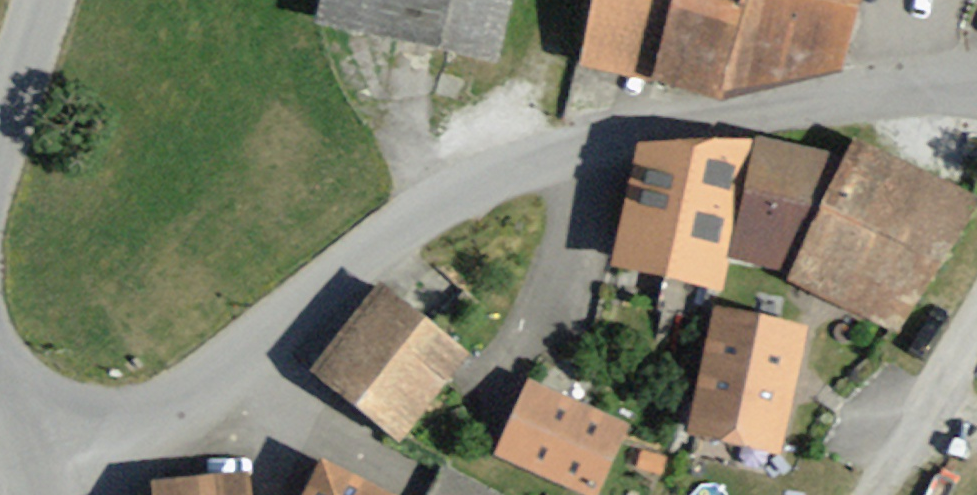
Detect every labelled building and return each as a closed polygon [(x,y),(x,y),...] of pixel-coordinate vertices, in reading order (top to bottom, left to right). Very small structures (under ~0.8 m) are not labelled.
[(316,16),(498,54),(510,0),(319,0),(316,16)] [(569,63),(717,98),(844,66),(859,0),(584,0),(569,63)] [(971,195),(855,134),(844,154),(787,262),(781,273),(897,334),(971,195)] [(727,248),(754,137),(643,142),(614,266),(715,287),(727,248)] [(787,262),(844,154),(754,137),(727,248),(787,262)] [(465,340),(377,274),(307,367),(396,433),(465,340)] [(801,323),(709,304),(683,433),(776,451),(801,323)] [(628,419),(526,372),(492,445),(594,492),(628,419)] [(314,453),(293,494),(401,494),(314,453)] [(499,490),(439,462),(423,494),(497,494),(499,490)] [(245,471),(147,477),(148,494),(247,494),(245,471)]
